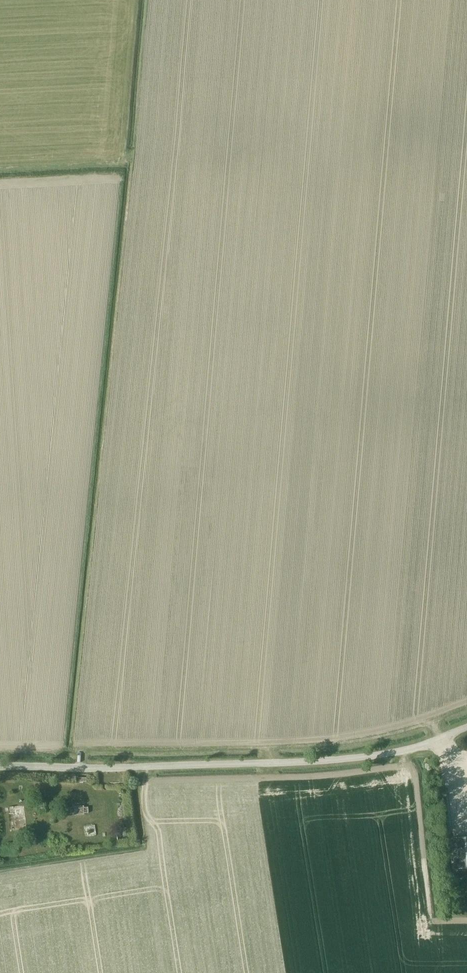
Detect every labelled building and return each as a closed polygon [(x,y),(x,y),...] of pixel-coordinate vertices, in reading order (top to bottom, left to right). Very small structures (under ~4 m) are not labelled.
[(466,868),(466,836),(452,838),(455,869),(466,868)]
